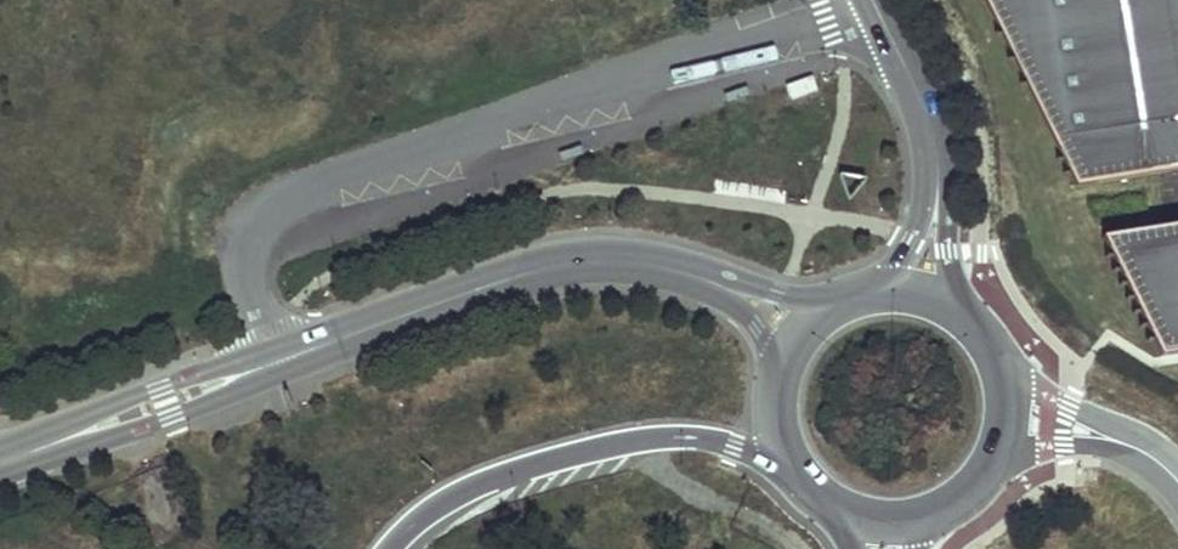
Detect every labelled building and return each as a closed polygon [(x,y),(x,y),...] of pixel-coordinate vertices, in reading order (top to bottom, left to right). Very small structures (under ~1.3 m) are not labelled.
[(1080,184),(1177,170),(1177,0),(992,0),(1080,184)] [(785,86),(791,102),(820,92),(815,76),(785,86)] [(745,89),(724,96),(727,104),(748,97),(745,89)] [(580,148),(559,155),(562,163),(583,156),(580,148)] [(1106,237),(1163,356),(1176,347),(1177,347),(1177,226),(1106,237)] [(1177,354),(1177,347),(1176,347),(1163,356),(1177,354)]
